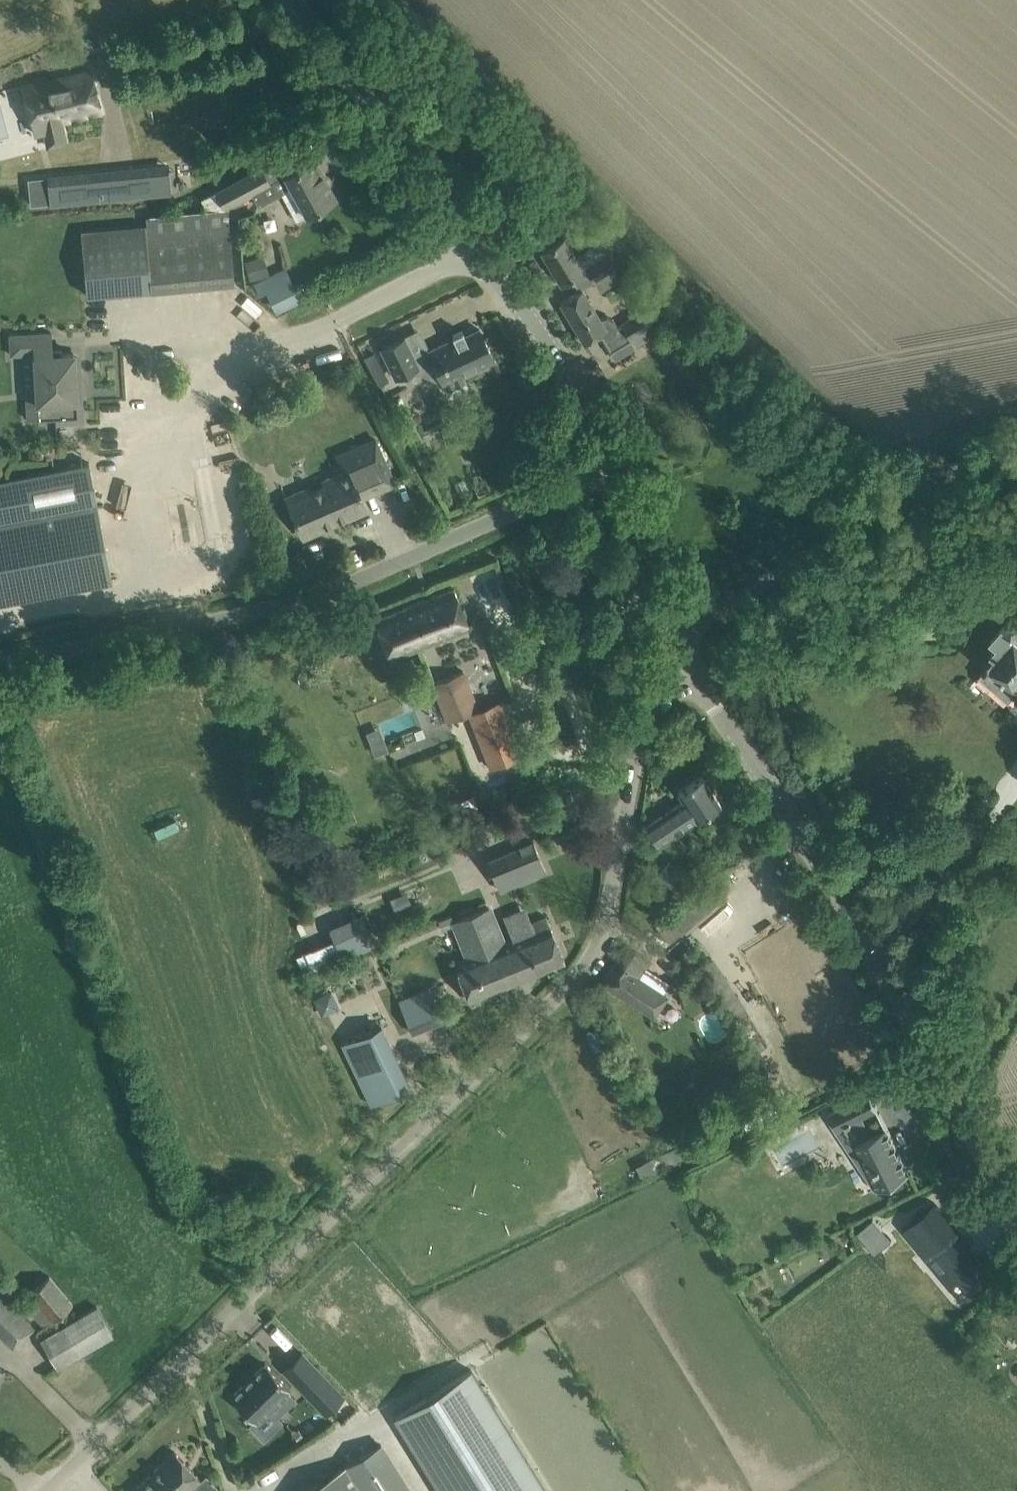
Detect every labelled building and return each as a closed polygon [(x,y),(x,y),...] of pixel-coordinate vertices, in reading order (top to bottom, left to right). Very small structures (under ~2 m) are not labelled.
[(90,71),(70,76),(53,80),(52,79),(23,86),(34,134),(44,131),(47,145),(64,141),(60,122),(100,112),(90,71)] [(314,158),(285,174),(269,183),(251,193),(258,206),(292,187),(296,195),(286,201),(296,220),(336,199),(314,158)] [(169,162),(46,176),(49,204),(172,191),(169,162)] [(227,206),(251,193),(269,183),(261,167),(215,192),(218,197),(224,208),(227,206)] [(146,225),(77,232),(83,296),(152,289),(234,282),(233,280),(227,206),(224,208),(219,208),(186,211),(145,215),(146,225)] [(564,237),(558,240),(541,250),(561,283),(584,269),(564,237)] [(587,267),(596,281),(616,269),(615,267),(621,263),(616,254),(609,258),(607,255),(587,267)] [(286,267),(253,282),(258,294),(266,291),(275,311),(301,300),(286,267)] [(622,278),(616,269),(596,281),(601,290),(622,278)] [(584,341),(600,332),(604,338),(612,337),(617,324),(613,317),(605,315),(599,318),(582,289),(561,302),(584,341)] [(640,311),(623,322),(637,346),(652,337),(658,347),(672,338),(650,301),(647,303),(638,308),(640,311)] [(462,372),(475,366),(493,357),(479,328),(465,335),(462,330),(452,334),(455,340),(450,343),(448,340),(430,349),(427,350),(428,350),(413,357),(404,338),(382,348),(396,377),(432,360),(446,390),(466,381),(462,372)] [(51,332),(31,333),(9,334),(10,354),(24,353),(27,418),(63,417),(83,415),(82,398),(76,399),(75,388),(77,386),(76,383),(75,382),(75,376),(80,370),(80,359),(73,354),(73,353),(62,354),(61,350),(52,351),(51,332)] [(376,384),(387,379),(377,350),(365,354),(376,384)] [(333,453),(342,473),(323,481),(325,486),(288,502),(303,537),(367,509),(362,497),(394,483),(374,436),(333,453)] [(69,466),(0,480),(0,602),(112,580),(89,462),(69,466)] [(454,588),(375,618),(390,657),(469,627),(454,588)] [(987,666),(988,667),(981,675),(1009,700),(1016,692),(1016,693),(1016,629),(1014,633),(1012,631),(1011,633),(1003,626),(991,639),(998,645),(991,653),(996,657),(990,663),(990,662),(989,661),(989,660),(988,660),(987,660),(986,660),(985,661),(984,662),(984,663),(984,664),(985,665),(985,666),(986,666),(987,666)] [(469,712),(484,749),(491,767),(521,756),(499,700),(478,709),(463,671),(432,683),(448,721),(455,718),(469,712)] [(410,714),(367,724),(374,754),(417,743),(410,714)] [(455,718),(448,721),(437,725),(444,743),(461,735),(455,718)] [(645,826),(657,845),(720,804),(702,776),(678,792),(684,801),(645,826)] [(533,841),(487,860),(497,885),(528,872),(530,877),(546,871),(533,841)] [(669,857),(657,870),(682,894),(694,881),(669,857)] [(657,925),(669,940),(685,927),(688,931),(727,897),(710,876),(671,912),(671,913),(657,925)] [(488,906),(453,921),(467,957),(468,958),(495,947),(504,943),(503,943),(488,906)] [(495,947),(511,983),(565,962),(546,916),(509,931),(513,939),(503,943),(504,943),(495,947)] [(353,930),(307,948),(313,964),(359,946),(353,930)] [(601,982),(618,993),(654,1016),(668,995),(639,976),(649,960),(625,944),(615,961),(616,961),(602,981),(601,982)] [(454,962),(469,1000),(511,983),(495,947),(468,958),(467,957),(454,962)] [(399,1001),(412,1032),(441,1020),(429,989),(399,1001)] [(342,1045),(371,1104),(408,1085),(379,1026),(342,1045)] [(910,1172),(887,1126),(872,1134),(863,1116),(878,1109),(869,1090),(829,1111),(838,1129),(856,1120),(865,1138),(855,1142),(878,1188),(910,1172)] [(902,1229),(925,1257),(926,1255),(937,1246),(972,1289),(993,1272),(980,1257),(976,1260),(968,1249),(971,1246),(935,1202),(902,1229)] [(873,1218),(857,1231),(875,1253),(892,1240),(889,1237),(884,1242),(877,1234),(882,1229),(873,1218)] [(27,1305),(32,1311),(45,1327),(74,1303),(50,1275),(30,1292),(35,1298),(27,1305)] [(6,1339),(12,1345),(33,1325),(8,1299),(12,1295),(6,1290),(0,1296),(0,1333),(6,1339)] [(113,1333),(96,1306),(40,1339),(57,1367),(113,1333)] [(265,1363),(263,1365),(233,1394),(232,1394),(231,1395),(253,1418),(256,1421),(257,1420),(268,1409),(276,1417),(294,1399),(287,1391),(289,1388),(289,1389),(290,1388),(287,1385),(265,1362),(264,1362),(264,1363),(265,1363)] [(318,1366),(299,1384),(327,1412),(345,1394),(318,1366)] [(394,1416),(440,1490),(547,1490),(471,1369),(394,1416)] [(305,1490),(410,1490),(381,1444),(305,1490)] [(188,1465),(174,1451),(133,1490),(189,1490),(201,1479),(188,1465)]
